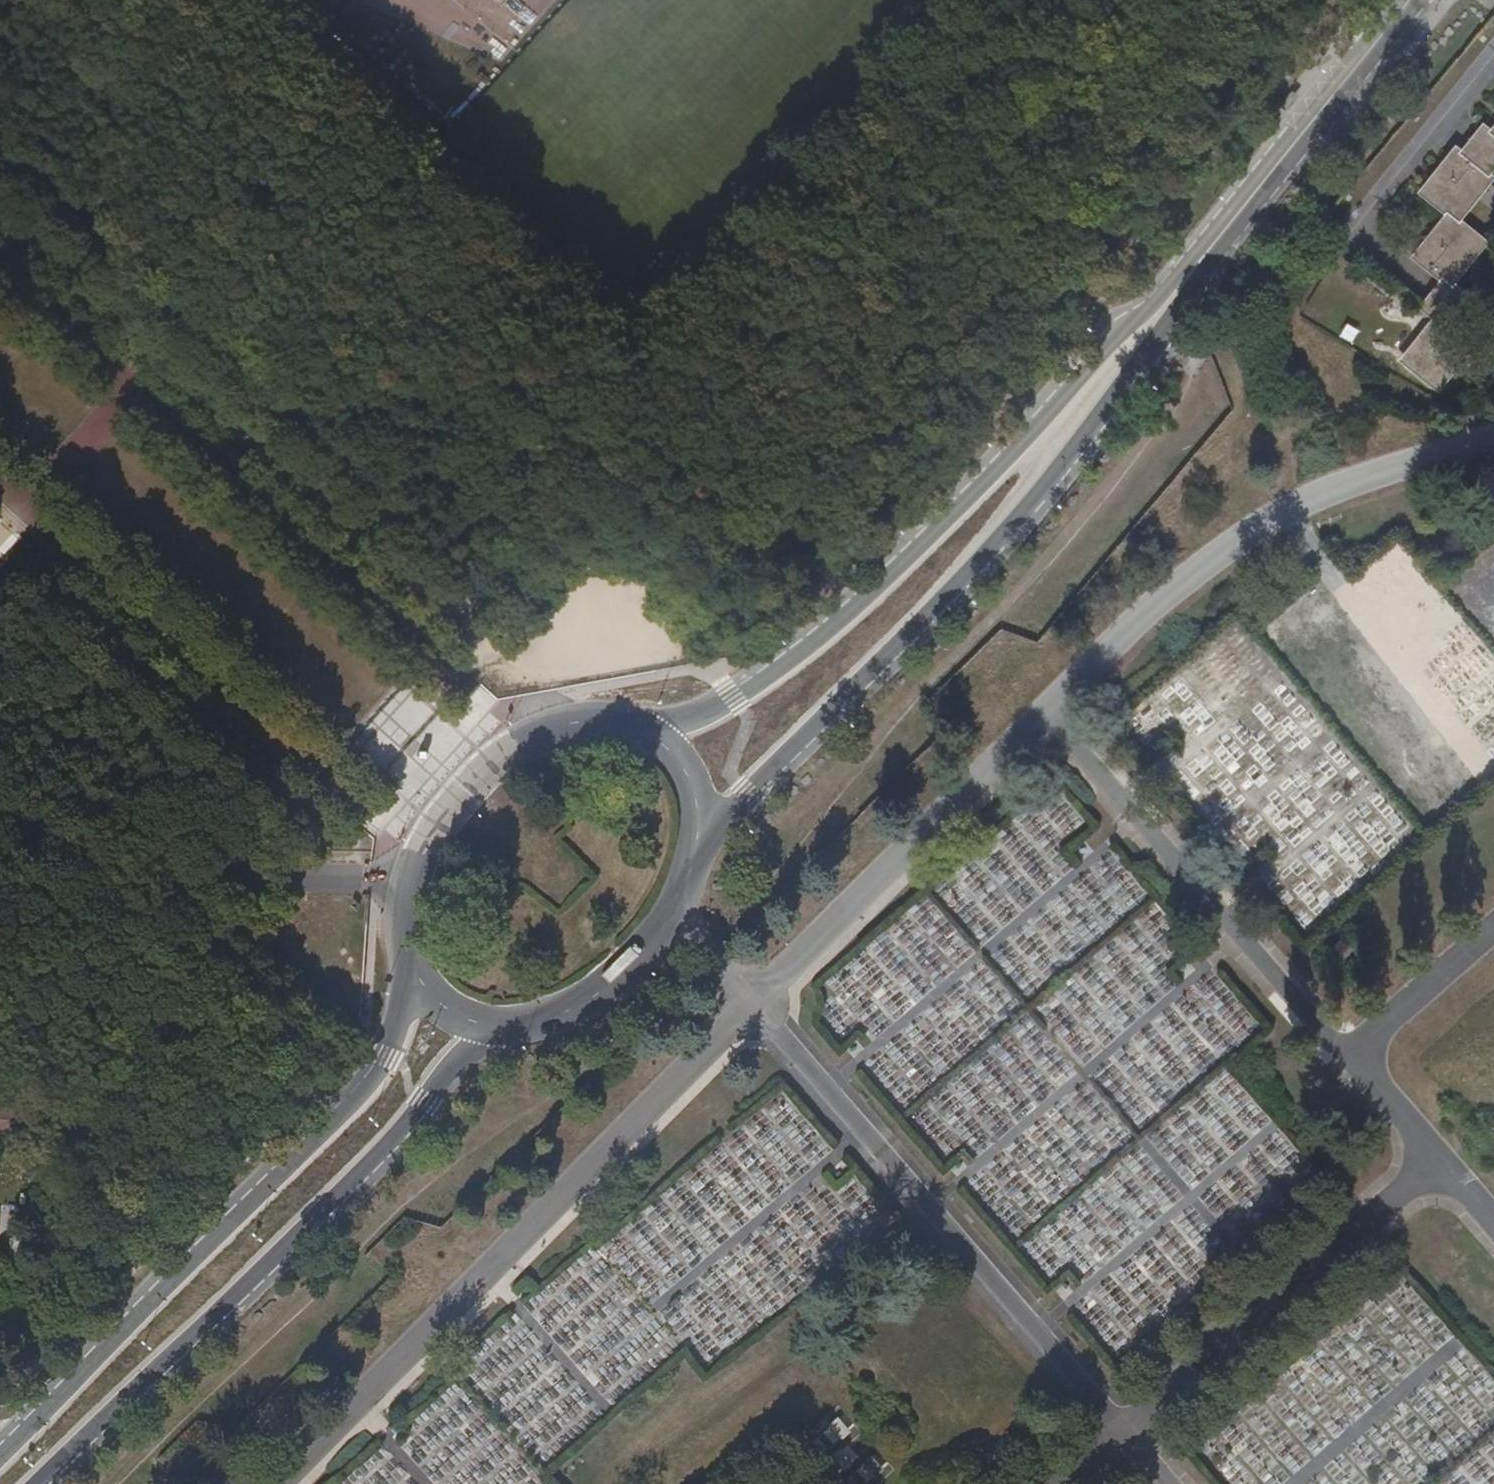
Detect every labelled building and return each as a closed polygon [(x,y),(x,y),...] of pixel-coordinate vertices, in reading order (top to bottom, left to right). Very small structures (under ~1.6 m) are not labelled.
[(1419,231),(1455,259),(1477,231),(1450,210),(1484,167),(1479,163),(1493,143),(1493,108),(1483,122),(1475,117),(1454,143),(1448,138),(1413,182),(1440,204),(1419,231)] [(1455,259),(1419,231),(1406,247),(1436,271),(1415,297),(1427,308),(1395,350),(1430,378),(1465,334),(1439,313),(1462,288),(1443,274),(1455,259)] [(806,550),(794,560),(805,570),(816,560),(806,550)] [(805,570),(794,560),(791,564),(800,574),(805,570)] [(9,1207),(11,1185),(0,1184),(0,1199),(9,1207)] [(9,1207),(0,1199),(0,1243),(7,1244),(9,1207)] [(875,1452),(858,1470),(873,1483),(890,1466),(875,1452)]
